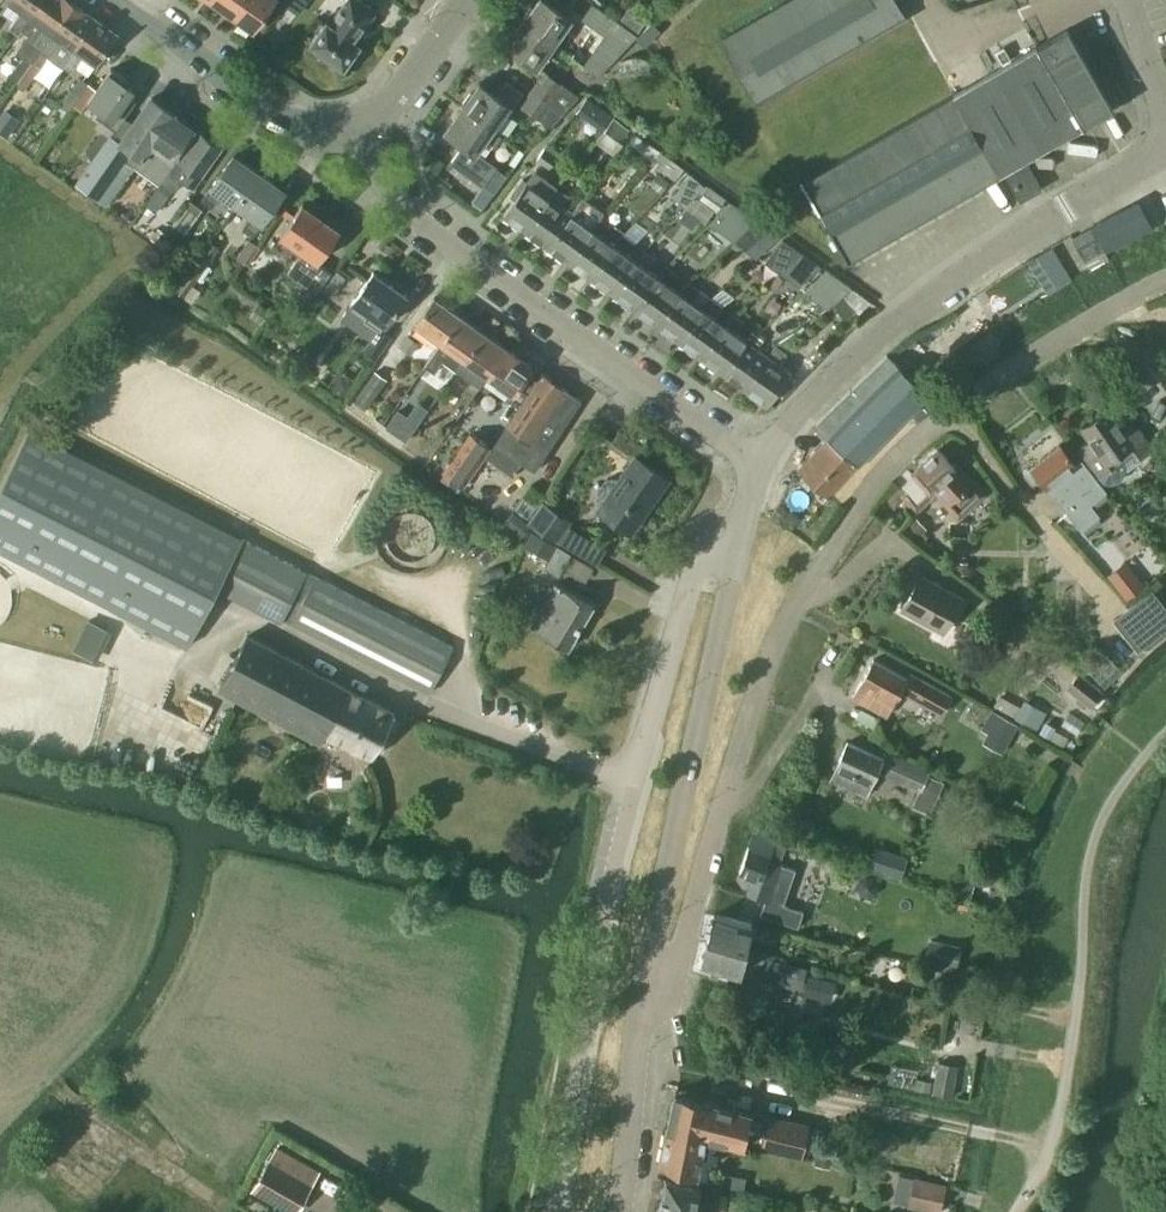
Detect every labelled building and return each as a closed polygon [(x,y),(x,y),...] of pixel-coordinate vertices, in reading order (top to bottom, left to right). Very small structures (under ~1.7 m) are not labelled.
[(37,0),(8,0),(7,1),(20,10),(8,26),(17,32),(19,29),(29,16),(27,14),(37,0)] [(73,2),(71,0),(37,0),(27,14),(29,16),(19,29),(32,38),(29,42),(31,43),(8,75),(16,80),(38,48),(73,2)] [(243,0),(214,0),(233,14),(243,0)] [(233,14),(254,28),(273,0),(243,0),(233,14)] [(375,10),(361,0),(345,0),(329,22),(325,19),(308,43),(342,67),(359,44),(354,40),(375,10)] [(571,19),(544,0),(539,0),(524,21),(554,42),(571,19)] [(905,18),(894,0),(789,0),(721,39),(757,104),(905,18)] [(74,47),(95,17),(73,2),(38,48),(16,80),(24,86),(46,54),(59,63),(71,45),(74,47)] [(598,75),(635,35),(592,4),(583,18),(587,21),(582,28),(589,32),(571,56),(598,75)] [(636,34),(646,20),(634,10),(627,19),(622,16),(618,21),(636,34)] [(95,62),(109,43),(116,32),(95,17),(74,47),(71,45),(59,63),(70,70),(82,53),(95,62)] [(536,66),(554,42),(524,21),(506,45),(518,53),(514,60),(539,78),(544,72),(536,66)] [(846,261),(1112,108),(1065,29),(801,182),(846,261)] [(650,74),(650,63),(648,61),(645,59),(642,58),(639,57),(636,57),(633,57),(630,58),(627,59),(624,61),(621,63),(621,74),(650,74)] [(114,129),(119,121),(135,99),(129,95),(133,89),(131,88),(131,89),(124,84),(127,79),(110,67),(95,88),(87,82),(73,102),(81,108),(87,100),(102,111),(98,117),(106,123),(87,151),(94,156),(114,128),(114,129)] [(544,71),(544,72),(539,78),(530,90),(562,112),(578,95),(544,71)] [(68,110),(73,102),(87,82),(79,76),(59,104),(68,110)] [(495,131),(516,102),(499,90),(496,94),(480,83),(463,107),(492,128),(495,131)] [(562,112),(530,90),(520,104),(550,125),(562,112)] [(134,164),(172,111),(151,96),(128,128),(119,121),(114,129),(114,128),(94,156),(76,182),(97,197),(125,158),(134,164)] [(593,120),(601,109),(586,98),(577,109),(593,120)] [(502,135),(495,131),(492,128),(463,107),(445,131),(449,134),(447,136),(458,143),(460,141),(463,143),(450,162),(482,185),(497,166),(476,151),(485,138),(495,145),(502,135)] [(18,120),(3,110),(0,114),(0,133),(6,137),(18,120)] [(171,157),(192,129),(190,128),(192,125),(182,118),(180,120),(172,114),(173,112),(172,111),(134,164),(143,171),(145,168),(161,180),(175,160),(171,157)] [(622,141),(630,130),(615,119),(607,130),(622,141)] [(178,159),(162,181),(173,188),(181,177),(193,186),(220,146),(207,137),(206,139),(197,133),(178,159)] [(636,134),(630,143),(641,151),(647,142),(637,134),(636,134)] [(550,168),(557,158),(546,150),(538,159),(550,168)] [(236,203),(258,172),(233,154),(201,198),(211,205),(221,192),(236,203)] [(669,158),(660,170),(672,180),(681,168),(669,158)] [(1039,187),(1026,162),(1004,174),(1018,198),(1039,187)] [(526,230),(549,198),(538,190),(546,179),(533,170),(502,213),(526,230)] [(252,235),(284,191),(258,172),(236,203),(252,214),(242,227),(252,235)] [(685,208),(705,187),(693,175),(673,196),(685,208)] [(157,187),(145,204),(155,211),(167,194),(157,187)] [(548,246),(571,214),(561,207),(569,195),(557,187),(549,198),(526,230),(548,246)] [(725,199),(709,187),(700,199),(716,211),(725,199)] [(184,232),(201,208),(189,200),(172,223),(184,232)] [(1135,202),(1092,224),(1093,226),(1107,252),(1132,239),(1131,237),(1150,227),(1136,201),(1135,202)] [(301,203),(280,233),(302,249),(286,272),(316,292),(331,271),(317,261),(339,229),(301,203)] [(569,262),(592,229),(583,222),(590,211),(578,203),(571,214),(548,246),(569,262)] [(748,218),(732,205),(723,217),(739,230),(748,218)] [(685,209),(678,218),(691,227),(697,218),(685,209)] [(591,278),(614,245),(604,238),(612,227),(600,218),(592,229),(569,262),(591,278)] [(754,221),(733,241),(745,250),(767,229),(754,221)] [(1093,226),(1072,238),(1086,263),(1107,252),(1093,226)] [(613,293),(637,261),(627,254),(635,243),(622,235),(614,245),(591,278),(613,293)] [(781,239),(769,253),(787,267),(802,254),(781,239)] [(635,310),(659,277),(649,269),(656,259),(644,250),(637,261),(613,293),(635,310)] [(802,254),(787,267),(803,279),(819,266),(802,254)] [(657,325),(680,293),(670,285),(678,275),(667,266),(659,277),(635,310),(657,325)] [(385,324),(405,295),(372,271),(352,300),(368,312),(364,318),(378,329),(378,328),(379,329),(384,323),(385,324)] [(850,288),(827,271),(814,283),(837,300),(850,288)] [(679,341),(702,308),(692,301),(700,290),(688,282),(680,293),(657,325),(679,341)] [(860,313),(871,303),(850,288),(837,300),(832,304),(846,320),(857,310),(860,313)] [(441,341),(460,315),(434,297),(415,323),(441,341)] [(700,356),(724,324),(714,316),(721,306),(710,298),(702,308),(679,341),(700,356)] [(258,304),(250,317),(261,324),(270,312),(258,304)] [(721,372),(745,339),(735,332),(743,321),(732,313),(724,324),(700,356),(721,372)] [(456,370),(465,358),(483,332),(460,315),(441,341),(424,364),(434,372),(442,360),(456,370)] [(378,329),(364,348),(376,356),(390,336),(379,329),(378,328),(378,329)] [(744,388),(768,355),(757,348),(765,337),(753,329),(745,339),(721,372),(744,388)] [(488,374),(506,348),(483,332),(465,358),(488,374)] [(410,354),(418,343),(407,336),(400,346),(410,354)] [(766,404),(790,371),(780,363),(787,353),(775,344),(768,355),(744,388),(766,404)] [(514,392),(532,366),(506,348),(488,374),(514,392)] [(826,439),(798,467),(828,498),(928,395),(886,354),(813,426),(826,439)] [(372,370),(354,396),(367,405),(385,379),(372,370)] [(459,388),(467,378),(456,370),(448,380),(459,388)] [(495,441),(484,457),(511,475),(522,459),(523,460),(537,468),(581,399),(542,372),(495,441)] [(495,439),(517,408),(505,400),(483,431),(495,439)] [(1152,447),(1134,422),(1123,430),(1107,408),(1082,426),(1092,441),(1081,449),(1099,475),(1105,481),(1112,483),(1119,480),(1124,474),(1125,467),(1123,460),(1132,453),(1136,458),(1152,447)] [(397,409),(386,424),(393,429),(406,439),(414,428),(417,424),(397,409)] [(28,429),(0,483),(0,550),(187,645),(219,583),(291,620),(290,622),(428,692),(451,645),(28,429)] [(490,447),(470,433),(442,472),(462,486),(490,447)] [(1105,490),(1082,460),(1076,465),(1060,444),(1031,466),(1052,494),(1054,492),(1082,527),(1098,514),(1089,503),(1105,490)] [(910,487),(899,497),(915,514),(937,493),(960,517),(984,493),(956,465),(954,466),(937,449),(919,466),(919,465),(903,481),(910,487)] [(629,531),(666,479),(634,456),(597,509),(629,531)] [(554,539),(567,519),(543,502),(529,521),(554,539)] [(513,510),(503,522),(519,536),(529,524),(513,510)] [(914,517),(903,528),(915,540),(926,529),(914,517)] [(558,574),(569,554),(556,546),(544,566),(558,574)] [(1107,575),(1125,597),(1142,583),(1124,561),(1107,575)] [(967,562),(957,562),(957,573),(967,573),(967,562)] [(945,632),(962,600),(920,577),(903,609),(945,632)] [(567,647),(592,605),(555,583),(530,625),(567,647)] [(1149,590),(1110,621),(1136,653),(1165,629),(1165,611),(1149,590)] [(394,712),(246,635),(217,689),(319,742),(325,731),(329,733),(327,737),(337,742),(338,738),(352,746),(350,749),(360,754),(362,751),(372,756),(394,712)] [(951,696),(921,679),(918,684),(874,660),(853,697),(887,716),(900,691),(941,713),(951,696)] [(1100,691),(1077,673),(1067,686),(1090,704),(1100,691)] [(992,711),(983,729),(1008,743),(1017,725),(992,711)] [(1045,723),(1040,732),(1048,737),(1053,728),(1045,723)] [(866,795),(877,770),(920,789),(914,805),(929,811),(942,781),(927,775),(928,772),(896,758),(893,763),(847,742),(837,766),(838,767),(832,780),(866,795)] [(779,904),(792,869),(776,864),(783,845),(755,835),(750,848),(749,847),(739,872),(750,876),(744,893),(762,899),(757,913),(794,926),(799,911),(779,904)] [(901,876),(906,858),(884,851),(878,870),(890,874),(891,873),(901,876)] [(858,879),(856,887),(860,894),(868,897),(875,893),(877,885),(873,878),(865,875),(858,879)] [(745,948),(751,922),(713,914),(707,939),(745,948)] [(740,974),(745,948),(707,939),(701,965),(740,974)] [(957,966),(962,947),(930,940),(926,959),(957,966)] [(800,986),(805,966),(768,957),(763,978),(800,986)] [(950,1096),(955,1081),(936,1075),(931,1090),(950,1096)] [(759,1147),(765,1119),(748,1115),(749,1110),(674,1094),(666,1130),(704,1137),(705,1135),(759,1147)] [(697,1173),(704,1137),(666,1130),(659,1165),(697,1173)] [(317,1170),(276,1147),(252,1188),(293,1211),(317,1170)] [(774,1159),(772,1167),(787,1170),(789,1162),(774,1159)] [(943,1211),(949,1181),(915,1175),(910,1205),(943,1211)] [(699,1186),(664,1179),(657,1211),(694,1211),(699,1186)]
